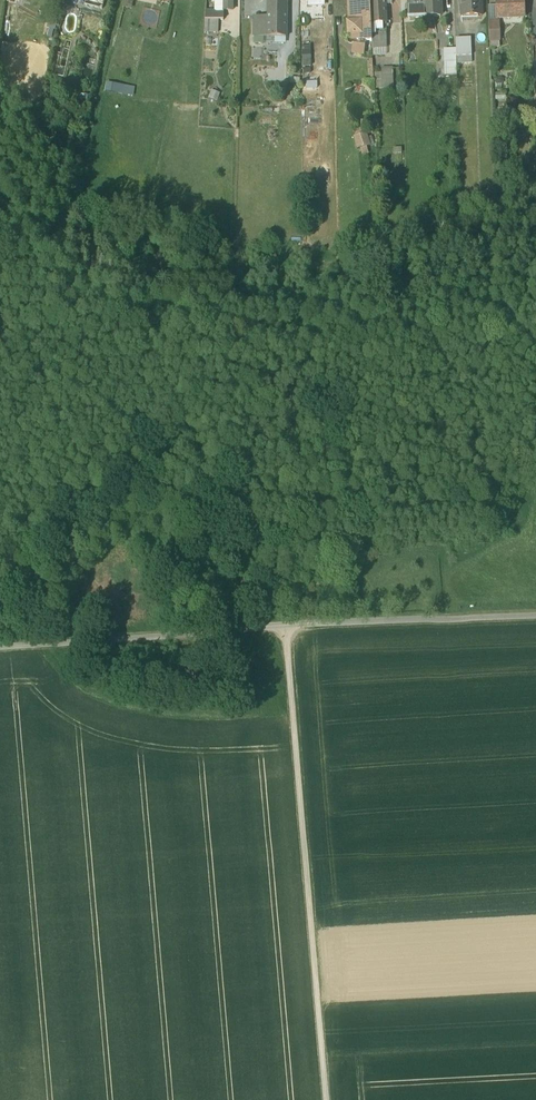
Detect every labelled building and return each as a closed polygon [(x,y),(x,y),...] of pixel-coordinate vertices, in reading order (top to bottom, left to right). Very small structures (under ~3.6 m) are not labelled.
[(268,9),(286,9),(287,0),(268,0),(268,9)] [(335,12),(348,11),(347,0),(334,0),(335,12)] [(370,0),(348,0),(349,21),(347,21),(347,32),(353,32),(353,41),(365,42),(366,39),(372,38),(371,21),(370,0)] [(371,21),(386,20),(385,0),(370,0),(371,21)] [(442,0),(407,0),(408,17),(442,16),(442,0)] [(481,0),(461,0),(462,14),(482,13),(481,0)] [(498,13),(524,12),(523,0),(497,0),(498,13)] [(216,6),(205,6),(205,14),(215,14),(216,6)] [(286,9),(268,9),(268,19),(268,33),(286,33),(286,9)] [(268,19),(254,18),(254,32),(268,33),(268,19)] [(497,19),(488,19),(489,37),(498,36),(497,19)] [(386,20),(371,21),(372,38),(380,38),(386,38),(386,20)] [(471,47),(471,36),(455,36),(456,45),(456,57),(456,65),(471,65),(471,47)] [(456,57),(456,45),(443,45),(443,72),(456,72),(456,57)] [(398,86),(397,72),(387,73),(387,86),(398,86)] [(279,85),(280,73),(270,73),(269,85),(279,85)] [(131,86),(131,78),(107,76),(106,85),(131,86)] [(225,97),(217,94),(213,102),(221,105),(225,97)] [(354,131),(357,144),(371,140),(367,127),(354,131)]
